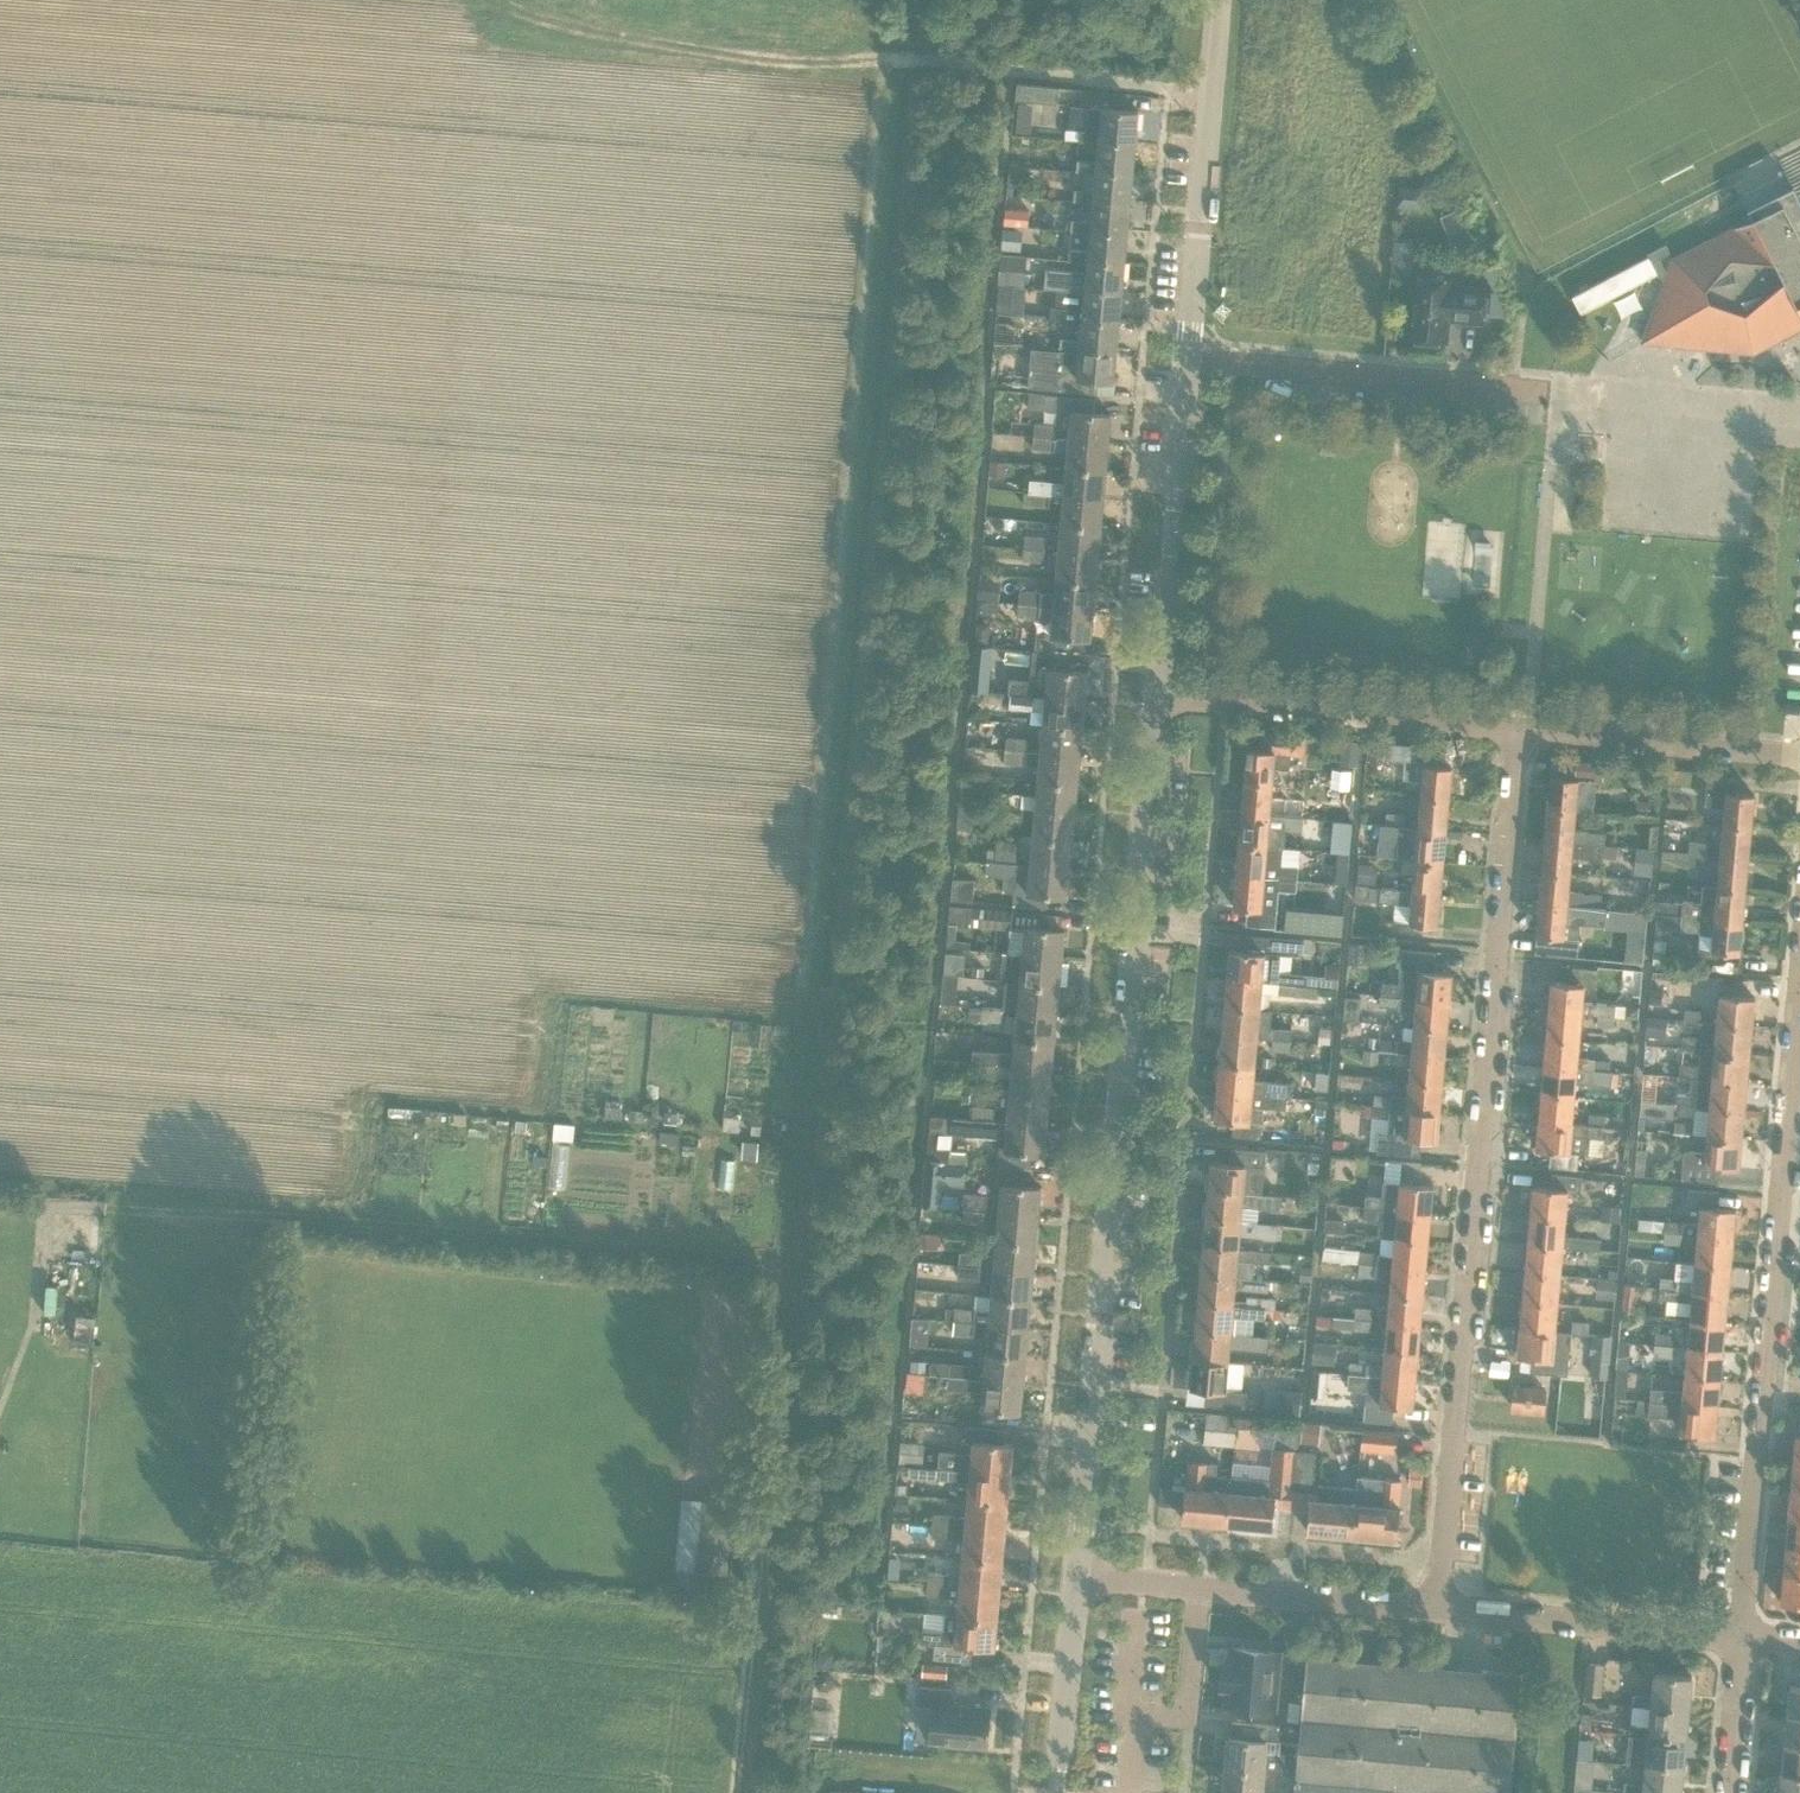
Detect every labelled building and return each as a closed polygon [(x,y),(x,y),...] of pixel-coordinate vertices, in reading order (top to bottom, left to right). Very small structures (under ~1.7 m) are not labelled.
[(1061,87),(1018,83),(1017,99),(1059,103),(1061,87)] [(1100,142),(1137,146),(1141,110),(1103,107),(1089,106),(1087,128),(1081,128),(1081,129),(1080,140),(1100,142)] [(1018,117),(1016,131),(1032,133),(1033,118),(1018,117)] [(1097,172),(1135,175),(1137,146),(1100,142),(1098,160),(1079,159),(1078,170),(1097,172)] [(1285,149),(1282,176),(1329,180),(1332,154),(1285,149)] [(1782,159),(1782,158),(1780,159),(1799,197),(1786,204),(1785,201),(1674,258),(1670,270),(1667,278),(1644,341),(1755,351),(1799,328),(1799,150),(1782,159)] [(1077,170),(1078,155),(1061,154),(1060,169),(1077,170)] [(1025,166),(1010,164),(1008,194),(1015,194),(1017,173),(1031,174),(1032,166),(1025,166)] [(1380,170),(1378,185),(1391,186),(1392,172),(1380,170)] [(1075,200),(1094,201),(1132,205),(1135,175),(1097,172),(1096,190),(1076,189),(1075,200)] [(1282,176),(1280,202),(1327,206),(1329,180),(1282,176)] [(1378,185),(1377,199),(1390,200),(1391,186),(1378,185)] [(1399,186),(1398,201),(1416,202),(1417,187),(1399,186)] [(1132,205),(1094,201),(1093,220),(1074,219),(1073,230),(1091,231),(1129,235),(1132,205)] [(1280,202),(1278,227),(1325,231),(1327,206),(1280,202)] [(1006,207),(1005,224),(1013,224),(1029,226),(1031,209),(1006,207)] [(1462,208),(1442,216),(1456,248),(1475,240),(1462,208)] [(1375,221),(1374,236),(1386,237),(1388,223),(1375,221)] [(1004,227),(1002,248),(1022,249),(1024,229),(1004,227)] [(1278,227),(1276,253),(1323,257),(1325,231),(1278,227)] [(1129,235),(1091,231),(1089,250),(1070,248),(1069,259),(1088,260),(1127,264),(1129,235)] [(1374,236),(1373,250),(1385,251),(1386,237),(1374,236)] [(1396,241),(1393,273),(1413,275),(1416,243),(1396,241)] [(1650,256),(1575,296),(1583,313),(1659,273),(1661,276),(1667,278),(1670,270),(1667,269),(1661,257),(1671,252),(1667,243),(1649,253),(1650,256)] [(1001,283),(1001,284),(1014,285),(1026,286),(1028,255),(1002,253),(1000,283),(1001,283)] [(1276,253),(1274,278),(1321,282),(1323,257),(1276,253)] [(1487,254),(1478,259),(1496,291),(1505,286),(1487,254)] [(1086,291),(1124,294),(1127,264),(1088,260),(1087,271),(1047,267),(1046,287),(1067,289),(1086,291)] [(1371,273),(1369,287),(1382,288),(1383,274),(1371,273)] [(1410,336),(1447,340),(1449,318),(1485,321),(1487,286),(1452,283),(1453,278),(1416,275),(1410,336)] [(1274,278),(1271,305),(1318,309),(1321,282),(1274,278)] [(1001,284),(999,298),(1013,299),(1014,285),(1001,284)] [(1369,287),(1368,301),(1380,302),(1382,288),(1369,287)] [(1050,318),(1083,321),(1121,324),(1124,294),(1086,291),(1084,309),(1051,307),(1050,318)] [(1493,291),(1491,317),(1506,317),(1508,292),(1493,291)] [(1121,324),(1083,321),(1081,339),(1062,337),(1061,347),(1119,352),(1121,324)] [(1033,347),(1029,387),(1098,393),(1099,379),(1116,381),(1119,352),(1061,347),(1061,350),(1033,347)] [(1051,395),(1049,409),(1072,411),(1070,438),(1109,441),(1111,414),(1095,412),(1096,399),(1051,395)] [(1035,434),(1057,436),(1059,424),(1036,422),(1035,434)] [(1069,452),(1067,467),(1107,471),(1109,441),(1070,438),(1057,436),(1035,434),(1034,448),(1069,452)] [(1006,462),(991,461),(990,475),(1005,476),(1006,462)] [(1031,478),(1030,491),(1030,492),(1104,499),(1107,471),(1067,467),(1066,481),(1031,478)] [(1064,507),(1063,523),(1102,526),(1104,499),(1030,492),(1030,491),(1026,490),(1025,504),(1064,507)] [(1414,515),(1411,591),(1448,592),(1451,516),(1414,515)] [(1060,551),(1099,554),(1102,526),(1063,523),(1060,551)] [(1787,529),(1790,575),(1799,574),(1799,528),(1787,529)] [(1025,548),(1047,549),(1048,535),(1026,533),(1025,548)] [(1461,534),(1462,564),(1480,563),(1480,533),(1461,534)] [(1047,549),(1025,548),(1024,560),(1046,561),(1047,549)] [(1058,579),(1097,582),(1099,554),(1060,551),(1058,579)] [(981,579),(979,598),(998,600),(1000,581),(981,579)] [(1020,604),(1094,610),(1097,582),(1058,579),(1057,592),(1022,589),(1020,604)] [(1038,632),(1036,649),(1071,652),(1073,637),(1092,639),(1094,610),(1020,604),(1019,616),(1054,619),(1053,633),(1038,632)] [(977,622),(975,643),(989,644),(990,629),(984,622),(977,622)] [(1013,679),(1012,692),(1086,699),(1089,670),(1070,668),(1071,652),(1036,649),(1034,649),(1031,681),(1013,679)] [(973,670),(971,689),(990,690),(992,671),(973,670)] [(1045,724),(1084,727),(1086,699),(1012,692),(1011,706),(1046,710),(1045,724)] [(1042,752),(1081,755),(1084,727),(1045,724),(1042,752)] [(1233,729),(1232,740),(1243,741),(1244,730),(1233,729)] [(1246,780),(1273,782),(1274,767),(1291,769),(1292,753),(1305,755),(1307,735),(1265,731),(1263,749),(1249,748),(1246,780)] [(1007,749),(1029,751),(1030,737),(1008,735),(1007,749)] [(1343,740),(1341,761),(1358,763),(1360,742),(1343,740)] [(1387,741),(1385,758),(1406,760),(1405,776),(1409,776),(1425,778),(1423,796),(1450,798),(1453,767),(1444,766),(1429,765),(1431,746),(1431,745),(1387,741)] [(1041,764),(1040,780),(1079,783),(1081,755),(1042,752),(1029,751),(1007,749),(1006,762),(1027,764),(1027,763),(1041,764)] [(1581,760),(1581,776),(1603,778),(1604,762),(1581,760)] [(1693,770),(1692,784),(1709,785),(1709,770),(1693,770)] [(1726,822),(1753,825),(1756,793),(1736,791),(1738,776),(1710,774),(1707,804),(1728,806),(1726,822)] [(1548,809),(1576,811),(1578,779),(1551,777),(1548,809)] [(960,801),(976,803),(976,801),(974,801),(975,794),(981,794),(983,780),(962,778),(960,801)] [(1079,783),(1040,780),(1038,794),(1003,791),(1001,804),(1024,807),(1037,808),(1076,811),(1079,783)] [(1246,780),(1243,811),(1304,817),(1305,798),(1271,795),(1273,782),(1246,780)] [(1450,798),(1423,796),(1420,827),(1448,829),(1450,798)] [(976,803),(960,801),(958,828),(973,829),(976,803)] [(1639,802),(1638,816),(1652,817),(1653,802),(1639,802)] [(1024,807),(1001,804),(1000,818),(1023,820),(1024,807)] [(1035,836),(1074,839),(1076,811),(1037,808),(1035,836)] [(1548,809),(1545,840),(1608,845),(1608,843),(1609,831),(1591,830),(1591,828),(1574,827),(1576,811),(1548,809)] [(1303,829),(1304,817),(1243,811),(1240,843),(1267,845),(1267,844),(1285,846),(1287,828),(1303,829)] [(1387,823),(1387,824),(1405,826),(1406,813),(1388,811),(1387,823)] [(1679,828),(1700,829),(1701,818),(1680,817),(1679,828)] [(1334,819),(1332,851),(1335,852),(1337,852),(1351,853),(1353,822),(1353,820),(1334,819)] [(1726,822),(1724,854),(1750,856),(1753,825),(1726,822)] [(1418,858),(1445,861),(1448,829),(1420,827),(1405,826),(1387,824),(1387,823),(1382,823),(1381,839),(1399,841),(1398,856),(1402,857),(1418,858)] [(1032,863),(1071,866),(1074,839),(1035,836),(1032,863)] [(1542,871),(1570,874),(1571,856),(1605,859),(1606,857),(1619,858),(1620,844),(1608,843),(1608,845),(1545,840),(1542,871)] [(1689,852),(1708,853),(1709,841),(1690,840),(1689,852)] [(1240,843),(1237,874),(1279,878),(1280,866),(1284,866),(1285,846),(1267,844),(1267,845),(1240,843)] [(996,860),(1018,862),(1019,848),(998,846),(996,860)] [(1635,873),(1652,874),(1655,848),(1637,846),(1635,873)] [(1337,852),(1335,882),(1346,883),(1348,884),(1351,853),(1337,852)] [(1708,853),(1689,852),(1688,864),(1708,865),(1708,853)] [(1724,854),(1721,885),(1747,888),(1750,856),(1724,854)] [(1383,874),(1382,887),(1401,889),(1415,890),(1442,892),(1445,861),(1418,858),(1402,857),(1401,876),(1383,874)] [(988,860),(987,874),(1005,876),(1004,890),(1015,891),(1014,904),(1014,905),(1018,906),(1047,908),(1048,894),(1053,895),(1068,896),(1071,866),(1032,863),(1018,862),(996,860),(988,860)] [(1358,883),(1375,884),(1376,865),(1360,864),(1358,883)] [(1279,878),(1298,880),(1299,867),(1284,866),(1280,866),(1279,878)] [(1542,871),(1540,902),(1601,908),(1602,896),(1583,894),(1583,892),(1568,891),(1570,874),(1542,871)] [(1298,880),(1279,878),(1237,874),(1234,907),(1248,908),(1246,924),(1275,927),(1279,890),(1297,892),(1298,880)] [(953,877),(951,899),(973,901),(975,879),(953,877)] [(1372,886),(1358,884),(1357,899),(1371,900),(1372,886)] [(1659,900),(1658,911),(1745,919),(1747,888),(1721,885),(1703,884),(1702,901),(1684,900),(1684,901),(1659,900)] [(1401,889),(1382,887),(1381,901),(1414,904),(1412,922),(1439,925),(1442,892),(1415,890),(1401,889)] [(1601,908),(1540,902),(1537,934),(1578,938),(1580,923),(1604,925),(1606,908),(1601,908)] [(951,905),(950,919),(958,920),(972,921),(971,925),(1011,928),(1009,952),(1004,951),(1004,954),(1062,959),(1065,931),(1046,929),(1047,914),(1047,912),(951,904),(951,905)] [(1288,909),(1286,930),(1344,935),(1345,915),(1288,909)] [(1610,910),(1609,919),(1618,919),(1618,911),(1610,910)] [(1658,911),(1656,931),(1659,931),(1663,932),(1674,928),(1681,929),(1685,929),(1700,930),(1699,947),(1706,954),(1719,955),(1719,950),(1742,952),(1745,919),(1658,911)] [(1608,927),(1608,948),(1622,948),(1622,927),(1608,927)] [(1645,962),(1647,932),(1628,930),(1625,960),(1645,962)] [(1231,950),(1228,979),(1297,985),(1303,986),(1304,973),(1281,971),(1283,952),(1303,954),(1304,941),(1246,936),(1245,951),(1231,950)] [(1304,941),(1303,954),(1311,955),(1312,939),(1304,939),(1304,941)] [(1350,942),(1348,963),(1368,965),(1370,944),(1350,942)] [(1381,994),(1451,1000),(1454,972),(1435,970),(1437,951),(1404,947),(1401,982),(1383,981),(1382,994),(1381,994)] [(946,951),(944,972),(960,974),(962,974),(965,974),(967,953),(946,951)] [(1021,980),(1021,983),(1060,987),(1062,959),(1004,954),(1002,979),(1021,980)] [(974,966),(973,974),(984,975),(985,967),(974,966)] [(1325,988),(1339,989),(1341,967),(1327,966),(1325,988)] [(1552,983),(1549,1010),(1582,1013),(1599,1015),(1616,1016),(1617,1003),(1583,1000),(1584,995),(1584,985),(1598,985),(1599,973),(1599,969),(1572,966),(1570,984),(1552,983)] [(1113,992),(1114,980),(1070,979),(1069,993),(1086,993),(1086,1004),(1120,1005),(1120,992),(1113,992)] [(1228,979),(1226,1008),(1259,1010),(1260,993),(1296,996),(1297,985),(1228,979)] [(1021,983),(1018,1011),(1057,1015),(1060,987),(1021,983)] [(1297,985),(1296,996),(1319,998),(1320,987),(1303,986),(1297,985)] [(943,987),(942,1001),(957,1003),(958,989),(943,987)] [(1654,987),(1652,1001),(1664,1002),(1665,988),(1654,987)] [(1451,1000),(1381,994),(1380,1004),(1400,1005),(1400,1008),(1418,1010),(1417,1026),(1449,1028),(1451,1000)] [(1347,995),(1345,1017),(1360,1019),(1362,997),(1347,995)] [(1717,1026),(1752,1030),(1754,1001),(1720,997),(1717,1026)] [(1627,1011),(1627,1017),(1638,1018),(1638,1017),(1639,1005),(1635,1005),(1627,1011)] [(982,1019),(1004,1021),(1005,1010),(983,1008),(982,1019)] [(1274,1040),(1291,1042),(1292,1027),(1272,1026),(1273,1012),(1259,1010),(1226,1008),(1223,1036),(1256,1039),(1274,1040)] [(1703,1009),(1686,1008),(1685,1019),(1702,1020),(1703,1009)] [(1582,1013),(1549,1010),(1547,1038),(1580,1041),(1582,1013)] [(1018,1011),(1016,1039),(1054,1043),(1057,1015),(1018,1011)] [(1599,1015),(1598,1024),(1615,1026),(1616,1016),(1599,1015)] [(1665,1016),(1651,1015),(1649,1034),(1663,1035),(1665,1016)] [(1701,1049),(1701,1053),(1749,1058),(1752,1030),(1717,1026),(1700,1025),(1699,1035),(1684,1033),(1682,1047),(1701,1049)] [(1449,1028),(1417,1026),(1416,1040),(1380,1037),(1379,1048),(1379,1050),(1414,1053),(1447,1056),(1449,1028)] [(1335,1043),(1336,1029),(1322,1028),(1320,1042),(1335,1043)] [(1221,1064),(1254,1067),(1256,1039),(1223,1036),(1221,1064)] [(1370,1036),(1370,1048),(1379,1048),(1380,1037),(1370,1036)] [(1545,1066),(1595,1070),(1596,1058),(1578,1057),(1580,1041),(1547,1038),(1545,1066)] [(1013,1065),(1013,1067),(1052,1070),(1054,1043),(1016,1039),(1015,1053),(974,1049),(973,1061),(978,1062),(1000,1064),(1013,1065)] [(1291,1050),(1291,1042),(1274,1040),(1274,1049),(1291,1050)] [(1379,1050),(1367,1049),(1366,1061),(1378,1062),(1378,1060),(1379,1050)] [(1444,1084),(1447,1056),(1414,1053),(1412,1081),(1444,1084)] [(1712,1082),(1746,1085),(1749,1058),(1701,1053),(1700,1064),(1681,1063),(1680,1075),(1713,1078),(1712,1082)] [(1264,1056),(1264,1066),(1272,1066),(1272,1057),(1264,1056)] [(1596,1058),(1595,1070),(1611,1072),(1612,1058),(1596,1057),(1596,1058)] [(1000,1064),(978,1062),(977,1075),(999,1077),(1000,1064)] [(1221,1064),(1218,1092),(1288,1098),(1288,1095),(1292,1096),(1293,1082),(1253,1078),(1254,1067),(1221,1064)] [(1312,1087),(1314,1066),(1298,1064),(1296,1086),(1312,1087)] [(1611,1072),(1595,1070),(1545,1066),(1542,1094),(1575,1096),(1576,1082),(1612,1085),(1613,1072),(1611,1072)] [(1011,1095),(1049,1098),(1052,1070),(1013,1067),(1011,1095)] [(1316,1089),(1330,1090),(1331,1071),(1317,1070),(1316,1089)] [(1678,1092),(1678,1102),(1710,1105),(1710,1110),(1744,1113),(1746,1085),(1712,1082),(1713,1078),(1692,1076),(1690,1093),(1678,1092)] [(1376,1106),(1442,1112),(1444,1084),(1412,1081),(1411,1096),(1377,1093),(1376,1106)] [(1288,1098),(1218,1092),(1216,1120),(1233,1122),(1232,1137),(1260,1139),(1262,1121),(1265,1122),(1265,1108),(1267,1108),(1267,1106),(1287,1107),(1288,1098)] [(1572,1124),(1575,1096),(1542,1094),(1540,1121),(1572,1124)] [(1011,1095),(1008,1122),(1047,1126),(1049,1098),(1011,1095)] [(1675,1103),(1643,1099),(1642,1114),(1674,1117),(1675,1103)] [(1317,1113),(1327,1114),(1328,1102),(1318,1101),(1317,1113)] [(997,1106),(974,1104),(973,1116),(973,1119),(996,1121),(997,1106)] [(620,1116),(621,1108),(608,1106),(608,1115),(620,1116)] [(1442,1112),(1376,1106),(1375,1115),(1390,1117),(1388,1132),(1380,1131),(1378,1150),(1423,1154),(1424,1138),(1439,1140),(1442,1112)] [(630,1116),(640,1117),(641,1109),(631,1108),(630,1116)] [(1696,1109),(1693,1132),(1707,1134),(1707,1138),(1741,1141),(1744,1113),(1710,1110),(1696,1109)] [(666,1111),(665,1122),(679,1123),(679,1112),(666,1111)] [(1603,1127),(1606,1127),(1607,1113),(1590,1112),(1589,1126),(1603,1127)] [(932,1115),(931,1131),(953,1132),(973,1134),(973,1131),(995,1133),(996,1121),(973,1119),(932,1115)] [(725,1117),(724,1129),(740,1130),(741,1118),(725,1117)] [(499,1118),(498,1128),(509,1129),(510,1119),(499,1118)] [(1675,1132),(1692,1133),(1693,1121),(1676,1120),(1675,1132)] [(996,1121),(995,1133),(1007,1134),(1006,1144),(1001,1144),(999,1166),(1030,1169),(1031,1153),(1044,1155),(1047,1126),(1008,1122),(996,1121)] [(1537,1150),(1551,1151),(1550,1168),(1576,1170),(1578,1154),(1585,1155),(1586,1137),(1602,1138),(1603,1127),(1589,1126),(1572,1124),(1540,1121),(1537,1150)] [(554,1138),(573,1139),(574,1124),(555,1123),(554,1138)] [(664,1131),(663,1142),(679,1144),(680,1133),(664,1131)] [(952,1132),(931,1131),(929,1160),(950,1162),(952,1132)] [(1636,1177),(1635,1177),(1636,1177),(1646,1178),(1650,1133),(1640,1132),(1636,1174),(1636,1177)] [(1738,1170),(1741,1141),(1707,1138),(1705,1157),(1683,1155),(1680,1181),(1718,1185),(1719,1168),(1738,1170)] [(744,1141),(743,1155),(758,1156),(759,1142),(744,1141)] [(1208,1171),(1206,1189),(1209,1189),(1264,1194),(1268,1150),(1261,1150),(1231,1147),(1229,1162),(1211,1161),(1210,1171),(1208,1171)] [(923,1204),(923,1205),(933,1206),(938,1207),(940,1183),(963,1185),(965,1164),(927,1160),(924,1191),(924,1193),(923,1204)] [(1367,1209),(1430,1214),(1433,1186),(1421,1185),(1423,1161),(1403,1160),(1401,1181),(1384,1180),(1383,1197),(1368,1196),(1367,1209)] [(966,1194),(965,1209),(987,1211),(987,1210),(1000,1211),(1000,1213),(1039,1216),(1041,1188),(1028,1186),(1030,1169),(999,1166),(998,1183),(1003,1184),(1001,1197),(966,1194)] [(1531,1215),(1566,1219),(1568,1192),(1581,1193),(1582,1177),(1552,1174),(1551,1188),(1534,1187),(1531,1215)] [(1719,1190),(1690,1187),(1688,1205),(1702,1206),(1701,1224),(1639,1218),(1638,1230),(1700,1235),(1735,1239),(1738,1210),(1718,1208),(1719,1190)] [(1206,1198),(1204,1218),(1207,1218),(1240,1221),(1240,1219),(1242,1205),(1281,1208),(1282,1196),(1264,1194),(1209,1189),(1208,1198),(1206,1198)] [(943,1195),(942,1207),(961,1208),(962,1196),(943,1195)] [(1604,1204),(1603,1220),(1622,1221),(1623,1206),(1604,1204)] [(987,1211),(965,1209),(964,1220),(986,1222),(987,1211)] [(1396,1239),(1428,1242),(1430,1214),(1367,1209),(1366,1218),(1382,1219),(1380,1238),(1396,1239)] [(1000,1213),(997,1241),(1036,1244),(1039,1216),(1000,1213)] [(1529,1243),(1564,1246),(1564,1245),(1601,1249),(1602,1238),(1565,1234),(1566,1219),(1531,1215),(1529,1243)] [(1201,1246),(1204,1246),(1238,1249),(1239,1233),(1276,1236),(1279,1236),(1280,1223),(1240,1219),(1240,1221),(1206,1218),(1206,1226),(1203,1226),(1201,1246)] [(1348,1221),(1327,1219),(1326,1231),(1347,1233),(1348,1221)] [(922,1233),(921,1245),(938,1247),(939,1235),(922,1233)] [(1676,1233),(1666,1233),(1665,1244),(1682,1246),(1683,1234),(1676,1233)] [(1698,1263),(1733,1266),(1735,1239),(1700,1235),(1698,1263)] [(1361,1264),(1425,1270),(1428,1242),(1396,1239),(1394,1254),(1379,1253),(1379,1251),(1362,1250),(1362,1248),(1326,1245),(1324,1258),(1361,1261),(1361,1264)] [(1033,1272),(1036,1244),(997,1241),(996,1253),(962,1250),(960,1263),(981,1265),(981,1267),(1033,1272)] [(1526,1271),(1561,1274),(1564,1246),(1529,1243),(1526,1271)] [(1201,1254),(1199,1274),(1202,1274),(1235,1277),(1235,1276),(1253,1277),(1255,1260),(1271,1262),(1272,1252),(1238,1249),(1204,1246),(1203,1255),(1201,1254)] [(992,1296),(1031,1300),(1033,1272),(981,1267),(981,1265),(960,1263),(959,1276),(994,1279),(992,1296)] [(1661,1288),(1730,1294),(1733,1266),(1698,1263),(1696,1279),(1679,1278),(1679,1277),(1661,1275),(1660,1285),(1660,1288),(1661,1288)] [(1391,1294),(1423,1297),(1425,1270),(1361,1264),(1360,1273),(1376,1274),(1376,1275),(1392,1277),(1391,1294)] [(1303,1266),(1302,1280),(1311,1281),(1313,1267),(1303,1266)] [(1610,1270),(1609,1278),(1618,1279),(1619,1271),(1610,1270)] [(1561,1274),(1526,1271),(1524,1299),(1559,1302),(1561,1274)] [(1582,1296),(1599,1296),(1600,1273),(1583,1273),(1582,1296)] [(1199,1303),(1276,1310),(1277,1297),(1248,1294),(1247,1298),(1233,1297),(1234,1287),(1270,1290),(1270,1278),(1253,1277),(1235,1276),(1235,1277),(1202,1274),(1201,1283),(1198,1283),(1196,1302),(1199,1303)] [(1617,1294),(1618,1279),(1609,1278),(1605,1278),(1603,1292),(1617,1294)] [(1627,1285),(1624,1313),(1636,1314),(1639,1286),(1638,1286),(1627,1285)] [(1693,1319),(1728,1322),(1730,1294),(1661,1288),(1660,1298),(1695,1300),(1693,1319)] [(1388,1322),(1420,1325),(1423,1297),(1391,1294),(1388,1322)] [(978,1310),(977,1323),(989,1324),(1028,1328),(1029,1317),(1031,1300),(992,1296),(991,1311),(978,1310)] [(1521,1327),(1556,1330),(1559,1302),(1524,1299),(1521,1327)] [(1196,1311),(1194,1331),(1197,1331),(1230,1334),(1230,1331),(1247,1333),(1255,1333),(1256,1317),(1276,1319),(1276,1310),(1199,1303),(1198,1311),(1196,1311)] [(1356,1316),(1372,1318),(1373,1306),(1357,1305),(1356,1316)] [(955,1321),(977,1323),(978,1310),(957,1308),(955,1321)] [(1372,1318),(1356,1316),(1340,1315),(1339,1326),(1371,1330),(1372,1318)] [(1319,1316),(1318,1325),(1327,1326),(1328,1317),(1319,1316)] [(1573,1319),(1572,1331),(1573,1331),(1590,1333),(1591,1320),(1573,1319)] [(1728,1322),(1693,1319),(1691,1345),(1690,1347),(1725,1350),(1728,1322)] [(977,1323),(955,1321),(954,1333),(976,1335),(977,1323)] [(1385,1350),(1418,1353),(1420,1325),(1388,1322),(1385,1350)] [(977,1323),(976,1335),(988,1337),(987,1352),(1025,1356),(1028,1328),(989,1324),(977,1323)] [(1531,1370),(1569,1374),(1573,1331),(1572,1331),(1556,1330),(1521,1327),(1519,1356),(1532,1357),(1531,1370)] [(1657,1330),(1656,1342),(1655,1344),(1673,1346),(1673,1343),(1674,1332),(1657,1330)] [(1192,1359),(1194,1359),(1227,1362),(1228,1347),(1269,1350),(1270,1335),(1255,1333),(1230,1331),(1230,1334),(1197,1331),(1196,1340),(1193,1339),(1192,1359)] [(1596,1334),(1594,1358),(1611,1359),(1613,1335),(1596,1334)] [(1315,1341),(1314,1361),(1337,1363),(1338,1343),(1315,1341)] [(1655,1344),(1656,1342),(1639,1341),(1638,1352),(1655,1354),(1690,1356),(1689,1360),(1688,1375),(1723,1378),(1725,1350),(1690,1347),(1691,1345),(1673,1343),(1673,1346),(1655,1344)] [(1350,1375),(1415,1380),(1418,1353),(1385,1350),(1384,1364),(1351,1361),(1350,1375)] [(1573,1369),(1593,1369),(1593,1352),(1574,1351),(1573,1369)] [(950,1377),(1023,1383),(1025,1356),(987,1352),(985,1365),(952,1362),(950,1377)] [(1619,1369),(1630,1370),(1631,1358),(1620,1357),(1619,1369)] [(1191,1368),(1189,1387),(1209,1389),(1207,1405),(1222,1406),(1248,1409),(1249,1392),(1243,1392),(1246,1364),(1227,1362),(1194,1359),(1193,1368),(1191,1368)] [(912,1360),(911,1371),(926,1373),(927,1361),(912,1360)] [(1627,1398),(1630,1370),(1619,1369),(1617,1397),(1627,1398)] [(1328,1373),(1314,1371),(1313,1383),(1327,1384),(1328,1373)] [(1415,1380),(1350,1375),(1349,1388),(1367,1389),(1365,1420),(1393,1423),(1395,1406),(1413,1408),(1415,1380)] [(1650,1400),(1720,1406),(1723,1378),(1688,1375),(1687,1389),(1651,1387),(1650,1400)] [(1023,1383),(950,1377),(949,1388),(983,1391),(983,1392),(981,1409),(1020,1412),(1023,1383)] [(1278,1411),(1301,1413),(1303,1388),(1280,1386),(1278,1411)] [(1513,1409),(1544,1412),(1546,1391),(1515,1388),(1513,1409)] [(1640,1399),(1639,1413),(1649,1414),(1650,1400),(1640,1399)] [(1720,1406),(1650,1400),(1649,1414),(1684,1417),(1683,1432),(1717,1435),(1720,1406)] [(1205,1442),(1235,1445),(1238,1414),(1208,1411),(1205,1442)] [(950,1420),(922,1420),(922,1438),(950,1437),(950,1420)] [(1304,1422),(1302,1441),(1320,1443),(1322,1424),(1304,1422)] [(1239,1476),(1234,1524),(1271,1528),(1273,1507),(1291,1509),(1299,1425),(1277,1423),(1275,1448),(1272,1448),(1270,1478),(1239,1476)] [(938,1466),(1011,1473),(1014,1443),(1005,1442),(1006,1428),(968,1425),(967,1442),(973,1443),(971,1458),(955,1456),(956,1453),(939,1452),(938,1466)] [(1364,1449),(1396,1452),(1398,1433),(1365,1431),(1364,1449)] [(902,1441),(900,1462),(920,1464),(922,1443),(902,1441)] [(1317,1451),(1297,1449),(1291,1509),(1310,1510),(1308,1531),(1355,1535),(1358,1486),(1318,1483),(1318,1490),(1314,1489),(1317,1451)] [(1183,1520),(1234,1524),(1239,1476),(1217,1474),(1218,1464),(1190,1461),(1188,1487),(1186,1487),(1183,1520)] [(928,1465),(926,1477),(937,1478),(938,1466),(928,1465)] [(1799,1493),(1799,1465),(1793,1465),(1791,1492),(1799,1493)] [(968,1498),(1009,1502),(1011,1473),(938,1466),(937,1478),(969,1481),(968,1498)] [(1413,1467),(1411,1484),(1421,1486),(1423,1468),(1413,1467)] [(1404,1479),(1359,1474),(1355,1535),(1399,1539),(1404,1479)] [(1162,1487),(1161,1502),(1180,1504),(1181,1488),(1162,1487)] [(1799,1521),(1799,1493),(1791,1492),(1788,1520),(1799,1521)] [(897,1506),(909,1507),(910,1495),(898,1494),(897,1506)] [(699,1569),(718,1571),(716,1595),(746,1597),(748,1573),(730,1572),(736,1501),(705,1498),(699,1569)] [(932,1524),(1006,1531),(1009,1502),(968,1498),(966,1516),(933,1513),(932,1524)] [(898,1532),(916,1533),(917,1518),(880,1516),(879,1541),(898,1542),(898,1532)] [(1799,1549),(1799,1521),(1788,1520),(1785,1548),(1799,1549)] [(962,1557),(1003,1561),(1006,1531),(932,1524),(931,1535),(952,1537),(964,1538),(962,1557)] [(1783,1576),(1799,1577),(1799,1549),(1785,1548),(1783,1576)] [(962,1557),(959,1586),(1000,1590),(1003,1561),(962,1557)] [(890,1569),(889,1578),(900,1579),(901,1570),(890,1569)] [(927,1583),(948,1585),(949,1573),(928,1571),(927,1583)] [(1783,1576),(1780,1604),(1799,1606),(1799,1577),(1783,1576)] [(1000,1590),(959,1586),(948,1585),(927,1583),(926,1593),(958,1596),(957,1614),(957,1615),(997,1619),(1000,1590)] [(895,1589),(886,1588),(884,1604),(894,1605),(895,1589)] [(957,1615),(957,1614),(946,1612),(945,1629),(924,1626),(923,1641),(934,1642),(933,1658),(972,1662),(973,1646),(994,1648),(997,1619),(957,1615)] [(1277,1653),(1232,1648),(1230,1665),(1222,1664),(1220,1687),(1227,1688),(1225,1705),(1271,1710),(1277,1653)] [(820,1651),(819,1665),(833,1666),(834,1656),(828,1651),(820,1651)] [(1520,1676),(1307,1656),(1298,1756),(1296,1772),(1294,1792),(1509,1792),(1520,1676)] [(923,1674),(948,1676),(949,1663),(924,1661),(923,1674)] [(1585,1693),(1601,1695),(1605,1665),(1588,1663),(1585,1693)] [(817,1672),(816,1680),(821,1686),(829,1687),(835,1682),(836,1674),(831,1668),(823,1667),(817,1672)] [(1631,1708),(1652,1710),(1688,1713),(1692,1678),(1655,1674),(1653,1698),(1632,1696),(1631,1708)] [(952,1687),(922,1684),(920,1702),(935,1703),(931,1741),(988,1746),(992,1707),(950,1703),(952,1687)] [(1788,1713),(1799,1714),(1799,1689),(1790,1688),(1788,1713)] [(1649,1738),(1685,1742),(1688,1713),(1652,1710),(1631,1708),(1630,1726),(1629,1737),(1649,1738)] [(1593,1714),(1583,1713),(1581,1730),(1592,1732),(1593,1714)] [(1785,1742),(1799,1744),(1799,1714),(1788,1713),(1785,1742)] [(1263,1768),(1296,1772),(1298,1756),(1290,1755),(1291,1752),(1264,1750),(1265,1741),(1278,1743),(1280,1726),(1232,1722),(1230,1738),(1227,1738),(1224,1767),(1262,1771),(1263,1768)] [(1682,1771),(1685,1742),(1649,1738),(1629,1737),(1626,1766),(1646,1768),(1682,1771)] [(1580,1744),(1578,1758),(1590,1759),(1592,1759),(1593,1741),(1580,1739),(1580,1744)] [(1799,1773),(1799,1744),(1785,1742),(1782,1772),(1799,1773)] [(1224,1767),(1222,1792),(1260,1792),(1262,1771),(1224,1767)] [(1682,1771),(1646,1768),(1645,1786),(1623,1784),(1623,1792),(1680,1792),(1682,1771)] [(1773,1792),(1799,1792),(1799,1773),(1782,1772),(1781,1786),(1777,1786),(1773,1789),(1773,1792)] [(1579,1775),(1578,1786),(1595,1788),(1596,1776),(1579,1775)] [(1094,1784),(1080,1784),(1080,1792),(1094,1792),(1094,1784)]
